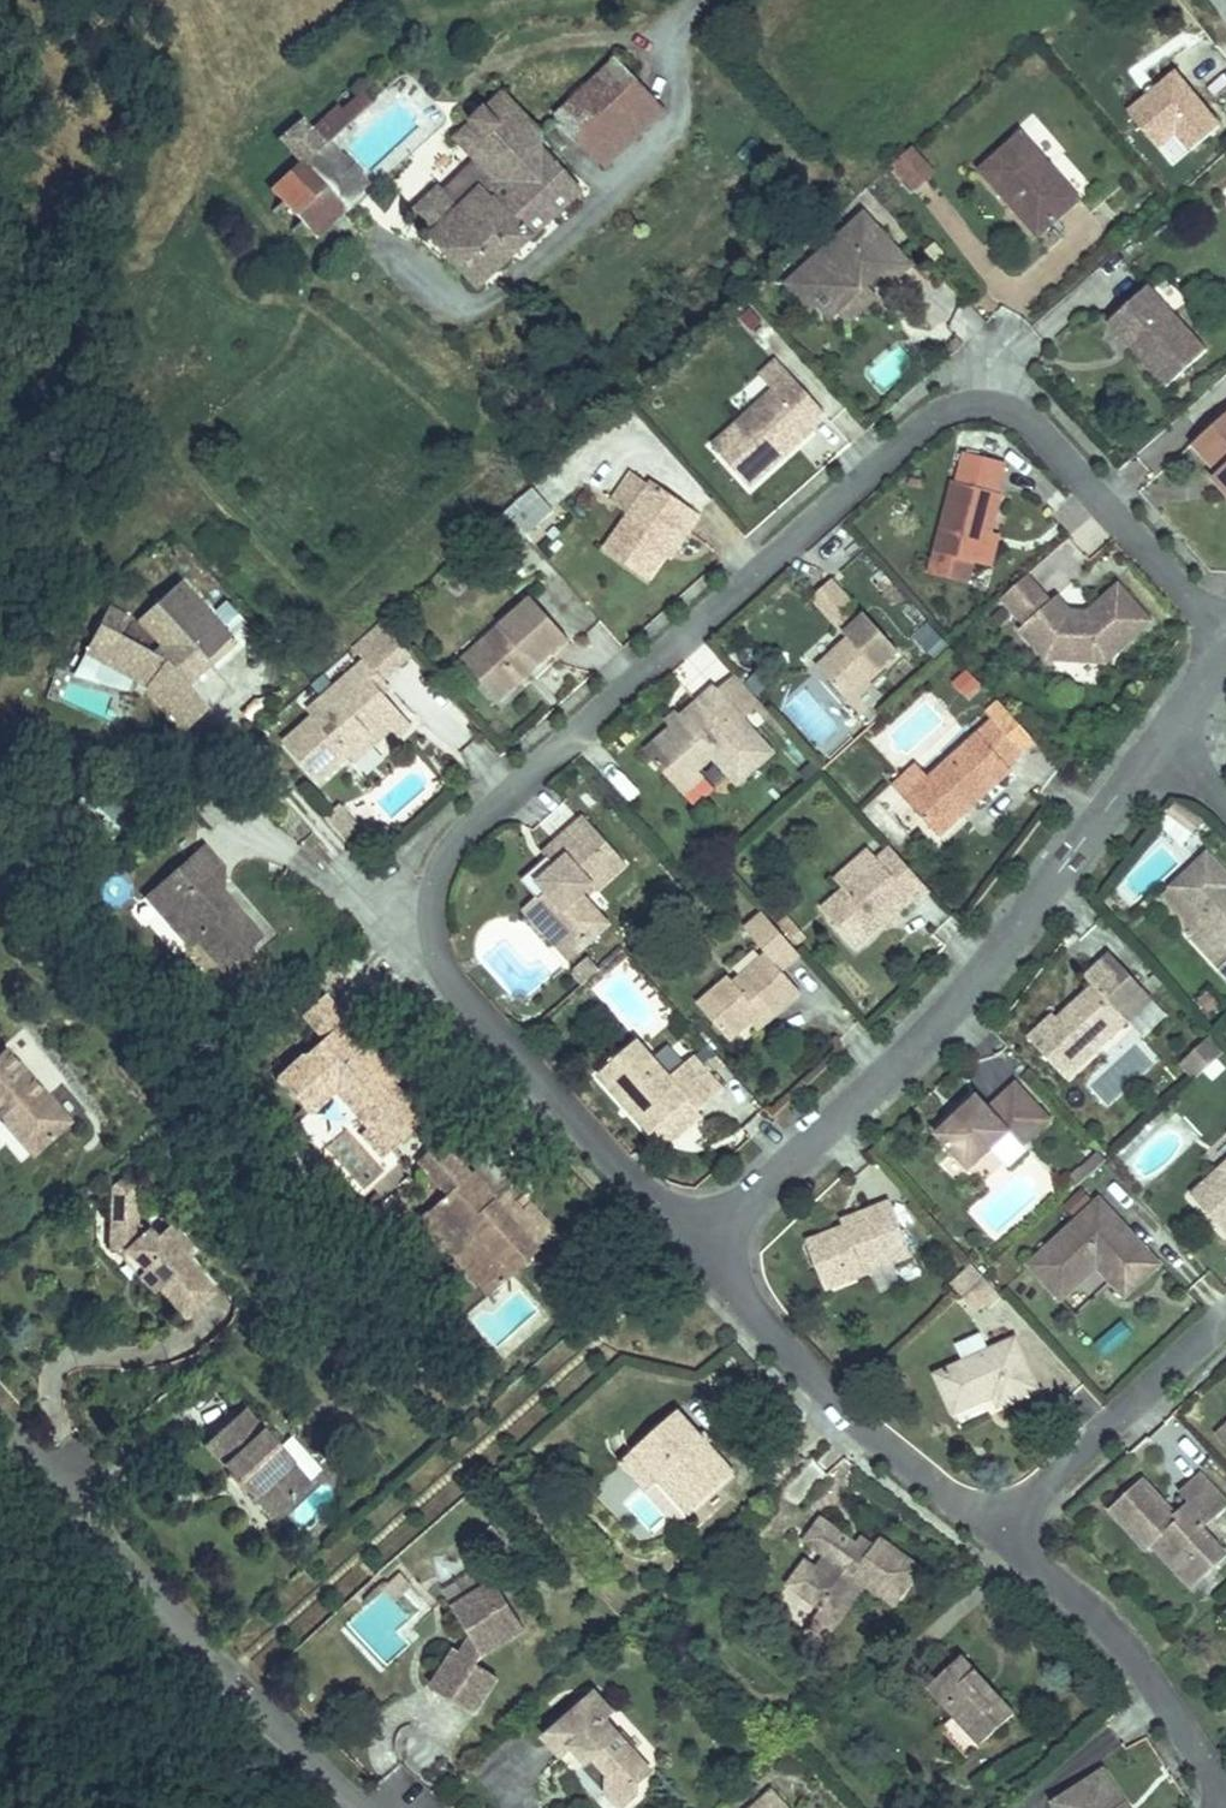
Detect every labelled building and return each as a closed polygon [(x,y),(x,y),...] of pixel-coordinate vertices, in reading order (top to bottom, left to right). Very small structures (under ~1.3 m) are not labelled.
[(532,114),(525,120),(572,178),(657,106),(608,50),(532,114)] [(365,199),(353,186),(391,153),(337,92),(363,68),(353,58),(317,90),(328,100),(306,120),(286,95),(260,114),(282,141),(250,168),(277,199),(268,208),(283,226),(324,190),(346,215),(365,199)] [(414,133),(363,68),(337,92),(391,153),(414,133)] [(1191,151),(1220,127),(1175,73),(1128,113),(1157,148),(1175,132),(1191,151)] [(434,165),(402,190),(465,267),(572,178),(525,120),(532,114),(499,75),(446,119),(484,166),(468,179),(454,162),(441,173),(434,165)] [(1022,126),(980,161),(1038,229),(1093,180),(1064,146),(1050,158),(1022,126)] [(940,163),(918,138),(899,154),(921,179),(940,163)] [(1174,138),(1157,148),(1167,165),(1183,156),(1174,138)] [(868,201),(808,254),(842,298),(870,274),(884,261),(898,278),(920,259),(868,201)] [(842,298),(808,254),(789,269),(814,301),(822,295),(832,306),(842,298)] [(1156,271),(1113,310),(1172,374),(1215,334),(1156,271)] [(870,274),(842,298),(857,314),(884,289),(870,274)] [(766,374),(706,425),(748,474),(808,422),(804,418),(826,399),(780,345),(758,364),(766,374)] [(1225,464),(1225,400),(1194,428),(1221,459),(1225,464)] [(960,459),(954,456),(933,531),(971,541),(984,545),(993,513),(1000,515),(1011,476),(1006,474),(1013,445),(967,433),(960,459)] [(1223,479),(1225,477),(1225,464),(1221,459),(1211,466),(1223,479)] [(705,500),(650,463),(601,534),(646,566),(663,542),(684,513),(693,519),(705,500)] [(532,473),(489,512),(506,531),(519,519),(523,524),(554,497),(532,473)] [(684,513),(663,542),(672,548),(693,519),(684,513)] [(984,545),(992,547),(1000,515),(993,513),(984,545)] [(965,561),(971,541),(933,531),(928,551),(965,561)] [(807,642),(834,675),(890,625),(861,594),(855,599),(843,585),(850,579),(828,555),(799,580),(833,618),(807,642)] [(213,634),(237,616),(185,556),(144,593),(166,620),(162,625),(151,626),(125,610),(134,594),(111,584),(91,629),(150,657),(192,706),(215,685),(194,663),(180,647),(204,626),(213,634)] [(1021,559),(995,582),(1015,608),(1009,614),(1042,647),(1080,648),(1081,630),(1119,634),(1151,604),(1112,562),(1080,588),(1063,589),(1047,573),(1039,580),(1021,559)] [(482,638),(462,654),(491,689),(565,626),(522,575),(467,621),(482,638)] [(180,647),(194,663),(243,624),(237,616),(213,634),(204,626),(180,647)] [(387,619),(360,641),(388,674),(414,652),(387,619)] [(482,638),(467,621),(449,638),(462,654),(482,638)] [(1081,630),(1080,648),(1101,648),(1119,634),(1081,630)] [(360,641),(299,692),(305,698),(279,720),(319,766),(344,745),(351,753),(390,719),(377,702),(389,693),(380,681),(388,674),(360,641)] [(772,705),(728,656),(715,667),(707,667),(689,682),(695,690),(686,698),(675,685),(655,701),(667,714),(646,734),(673,764),(702,739),(720,724),(749,755),(770,734),(740,702),(750,695),(765,709),(772,705)] [(964,698),(979,686),(965,668),(950,680),(964,698)] [(998,686),(986,697),(1015,728),(1027,718),(998,686)] [(410,714),(389,693),(377,702),(390,719),(397,727),(410,714)] [(1015,728),(986,697),(920,757),(898,777),(935,817),(1007,751),(999,743),(1015,728)] [(702,739),(673,764),(683,775),(711,751),(702,739)] [(920,757),(911,748),(889,768),(898,777),(920,757)] [(622,851),(582,805),(542,839),(547,845),(554,853),(537,867),(545,877),(532,888),(574,936),(602,911),(577,883),(589,873),(593,877),(622,851)] [(926,875),(881,826),(869,838),(833,870),(812,889),(847,927),(902,877),(913,889),(926,875)] [(1161,867),(1194,903),(1181,915),(1222,957),(1225,953),(1225,936),(1224,934),(1225,932),(1225,857),(1201,831),(1161,867)] [(233,874),(204,840),(149,885),(194,939),(204,930),(231,963),(272,929),(229,877),(233,874)] [(517,871),(532,888),(545,877),(537,867),(554,853),(547,845),(517,871)] [(1194,903),(1161,867),(1148,880),(1181,915),(1194,903)] [(563,945),(574,936),(532,888),(522,896),(563,945)] [(727,968),(720,960),(689,988),(720,1023),(752,995),(761,1006),(793,978),(774,956),(796,938),(756,892),(732,913),(757,942),(727,968)] [(1053,986),(1033,1004),(1078,1053),(1122,1013),(1106,996),(1137,969),(1106,936),(1076,963),(1084,972),(1060,994),(1053,986)] [(568,964),(576,973),(594,956),(583,944),(569,955),(567,959),(568,964)] [(1152,987),(1137,969),(1106,996),(1122,1013),(1152,987)] [(322,1023),(340,1006),(319,983),(300,999),(322,1023)] [(752,995),(734,1011),(743,1022),(761,1006),(752,995)] [(322,1023),(275,1063),(305,1096),(292,1108),(359,1182),(399,1146),(387,1134),(420,1104),(391,1072),(395,1069),(340,1006),(322,1023)] [(633,1017),(594,1053),(647,1111),(680,1079),(694,1094),(719,1070),(687,1036),(667,1054),(633,1017)] [(1202,1039),(1175,1066),(1191,1082),(1218,1054),(1202,1039)] [(2,1043),(0,1045),(0,1139),(13,1154),(62,1111),(2,1043)] [(971,1075),(926,1115),(961,1152),(1002,1115),(1013,1128),(1041,1102),(1008,1064),(982,1088),(971,1075)] [(680,1079),(647,1111),(660,1126),(694,1094),(680,1079)] [(410,1151),(440,1185),(467,1161),(437,1128),(410,1151)] [(1068,1158),(1075,1169),(1105,1141),(1097,1132),(1068,1158)] [(1187,1176),(1225,1220),(1225,1142),(1187,1176)] [(453,1218),(434,1232),(476,1280),(528,1234),(493,1194),(497,1191),(469,1159),(467,1161),(440,1185),(431,1193),(453,1218)] [(124,1172),(96,1171),(92,1241),(106,1242),(119,1257),(120,1267),(133,1280),(141,1281),(167,1311),(199,1282),(196,1277),(200,1272),(172,1243),(176,1238),(153,1214),(139,1228),(123,1212),(124,1172)] [(373,1179),(362,1189),(374,1202),(385,1192),(373,1179)] [(803,1226),(820,1276),(908,1238),(882,1179),(865,1187),(870,1198),(837,1212),(803,1226)] [(1094,1179),(1022,1245),(1054,1279),(1087,1249),(1118,1282),(1156,1247),(1094,1179)] [(374,1202),(362,1189),(348,1201),(360,1215),(374,1202)] [(412,1208),(434,1232),(453,1218),(431,1193),(412,1208)] [(976,1261),(968,1252),(950,1268),(958,1277),(976,1261)] [(967,1339),(930,1354),(947,1398),(990,1381),(993,1391),(1040,1374),(1019,1317),(989,1328),(983,1312),(960,1320),(967,1339)] [(479,1346),(471,1353),(479,1360),(486,1353),(479,1346)] [(1204,1411),(1225,1436),(1225,1391),(1204,1411)] [(299,1470),(235,1399),(196,1431),(221,1459),(228,1453),(245,1472),(238,1477),(261,1503),(299,1470)] [(671,1411),(626,1448),(652,1479),(681,1512),(725,1475),(671,1411)] [(652,1479),(626,1448),(611,1461),(638,1492),(652,1479)] [(245,1472),(228,1453),(221,1459),(218,1462),(234,1481),(238,1477),(245,1472)] [(1140,1544),(1146,1537),(1168,1563),(1194,1541),(1209,1559),(1225,1545),(1225,1538),(1204,1511),(1225,1493),(1225,1489),(1200,1457),(1178,1476),(1185,1484),(1170,1497),(1143,1463),(1101,1498),(1140,1544)] [(797,1558),(776,1585),(812,1615),(826,1598),(842,1611),(859,1591),(882,1610),(913,1573),(872,1539),(859,1554),(811,1515),(794,1535),(816,1553),(806,1565),(797,1558)] [(1194,1541),(1168,1563),(1184,1580),(1209,1559),(1194,1541)] [(442,1646),(420,1684),(465,1709),(487,1671),(466,1660),(472,1652),(513,1627),(484,1580),(446,1603),(461,1630),(452,1646),(442,1646)] [(826,1598),(812,1615),(828,1628),(842,1611),(826,1598)] [(929,1736),(955,1764),(1009,1717),(957,1658),(915,1694),(942,1725),(929,1736)] [(580,1689),(532,1731),(546,1749),(557,1741),(566,1752),(572,1746),(591,1768),(583,1778),(606,1802),(620,1789),(622,1752),(589,1716),(597,1707),(580,1689)] [(1095,1780),(1048,1807),(1113,1807),(1095,1780)] [(764,1792),(745,1807),(778,1807),(764,1792)]
